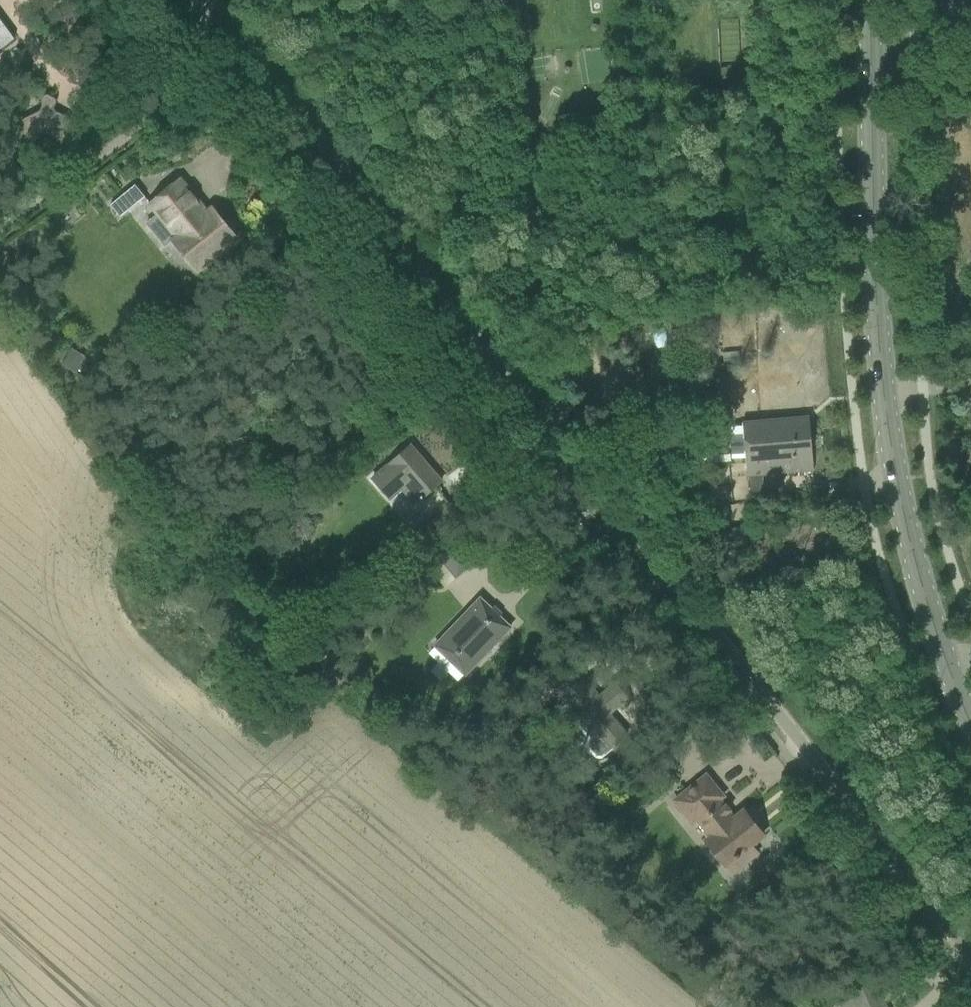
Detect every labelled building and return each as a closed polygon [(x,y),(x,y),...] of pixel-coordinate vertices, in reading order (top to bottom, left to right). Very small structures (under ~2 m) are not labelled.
[(14,38),(0,20),(0,48),(14,38)] [(53,113),(53,111),(54,102),(54,100),(53,99),(51,98),(45,97),(44,97),(43,98),(42,98),(42,99),(41,100),(41,109),(41,111),(40,112),(39,114),(38,115),(37,116),(22,123),(21,123),(20,124),(19,126),(18,127),(18,128),(19,141),(33,148),(40,135),(42,137),(54,114),(53,113)] [(149,203),(162,218),(177,236),(170,241),(195,271),(236,237),(212,207),(206,212),(179,179),(149,203)] [(144,197),(134,184),(109,204),(119,217),(144,197)] [(651,326),(654,350),(666,349),(664,325),(651,326)] [(742,422),(746,475),(813,470),(809,417),(742,422)] [(410,445),(369,479),(388,501),(408,484),(421,498),(441,481),(410,445)] [(401,537),(418,558),(463,521),(446,500),(401,537)] [(451,539),(411,575),(424,590),(436,579),(445,588),(472,563),(451,539)] [(397,562),(404,570),(415,559),(409,552),(397,562)] [(479,598),(466,612),(434,645),(465,675),(510,627),(479,598)] [(573,725),(576,722),(589,737),(586,740),(585,745),(596,757),(601,757),(626,735),(607,713),(626,697),(614,683),(598,697),(575,671),(564,658),(532,684),(540,694),(550,686),(554,691),(551,693),(562,706),(559,708),(558,715),(567,726),(573,725)] [(723,794),(706,772),(671,799),(689,821),(694,817),(710,837),(705,841),(711,849),(709,853),(717,862),(721,862),(726,868),(727,867),(733,875),(759,854),(753,847),(766,836),(761,830),(763,826),(756,816),(751,817),(745,809),(734,818),(719,798),(723,794)]
